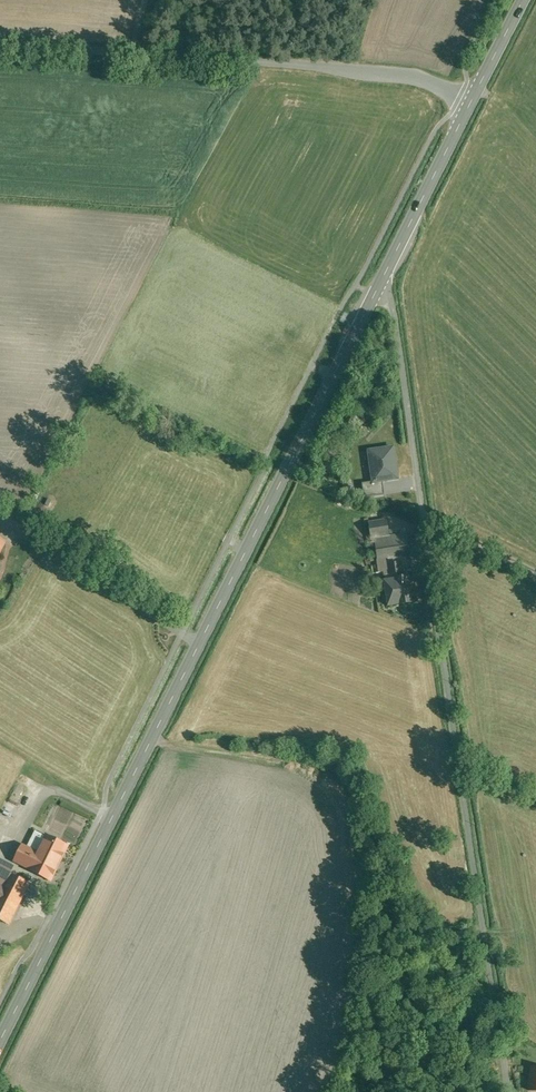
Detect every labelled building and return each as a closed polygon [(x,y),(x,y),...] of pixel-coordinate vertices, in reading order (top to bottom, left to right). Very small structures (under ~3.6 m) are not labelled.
[(395,457),(377,460),(379,474),(372,475),(373,483),(381,482),(381,484),(399,481),(395,457)] [(363,490),(374,488),(373,483),(372,475),(372,473),(361,475),(363,490)] [(388,573),(389,581),(401,579),(399,563),(403,563),(402,556),(408,555),(405,535),(387,537),(384,520),(366,522),(368,541),(375,540),(379,574),(388,573)] [(389,581),(384,582),(387,606),(413,602),(410,578),(401,579),(389,581)] [(51,881),(69,846),(46,834),(38,851),(23,844),(13,862),(51,881)] [(11,873),(15,866),(0,859),(0,883),(3,885),(9,872),(11,873)] [(10,925),(31,884),(11,873),(9,872),(3,885),(0,883),(0,920),(10,925)]
